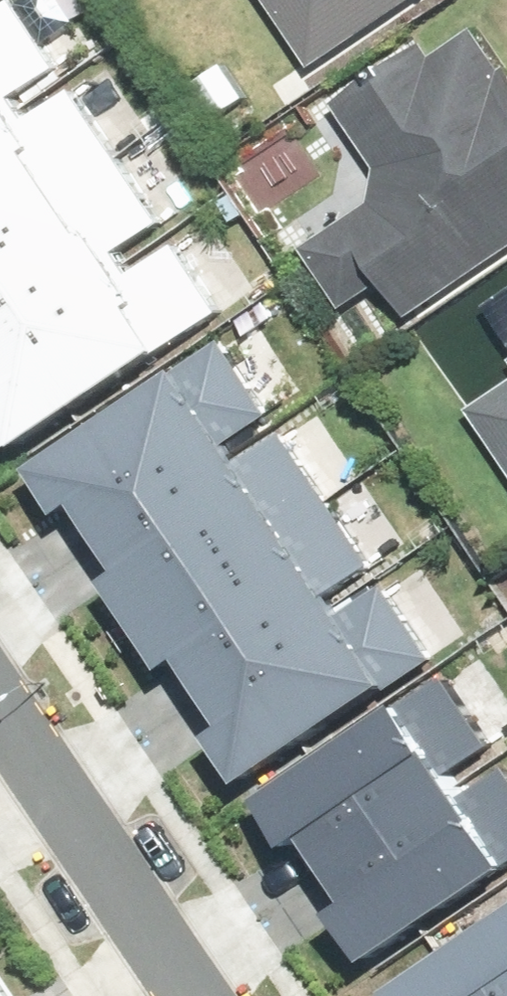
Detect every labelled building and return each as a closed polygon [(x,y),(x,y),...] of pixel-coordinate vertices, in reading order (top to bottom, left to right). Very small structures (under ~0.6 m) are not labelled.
[(32,97),(25,86),(61,62),(20,0),(3,0),(0,2),(0,118),(32,97)] [(328,60),(419,0),(290,0),(328,60)] [(496,30),(448,63),(436,47),(354,103),(396,163),(385,207),(321,247),(362,310),(396,292),(420,325),(506,264),(506,47),(496,30)] [(235,67),(200,94),(228,130),(263,101),(235,67)] [(119,149),(75,83),(39,107),(32,97),(0,118),(0,229),(119,149)] [(133,248),(127,239),(166,213),(122,147),(119,149),(0,229),(0,337),(133,248)] [(0,337),(0,365),(11,380),(0,387),(0,398),(25,435),(224,303),(177,232),(139,257),(133,248),(0,337)] [(89,493),(113,530),(246,441),(239,431),(275,407),(229,337),(46,459),(76,502),(89,493)] [(487,408),(506,439),(506,395),(487,408)] [(121,572),(150,616),(333,494),(289,428),(253,452),(246,441),(113,530),(135,562),(121,572)] [(190,648),(213,683),(347,593),(341,584),(380,558),(336,492),(333,494),(150,616),(178,656),(190,648)] [(347,593),(213,683),(236,717),(225,724),(255,770),(438,648),(391,577),(353,602),(347,593)] [(313,827),(337,863),(470,775),(463,765),(499,740),(452,671),(270,792),(299,836),(313,827)] [(374,950),(506,861),(506,766),(477,786),(470,775),(337,863),(359,896),(344,905),(374,950)] [(405,987),(411,995),(506,995),(506,918),(405,987)] [(0,964),(0,995),(25,995),(0,964)]
